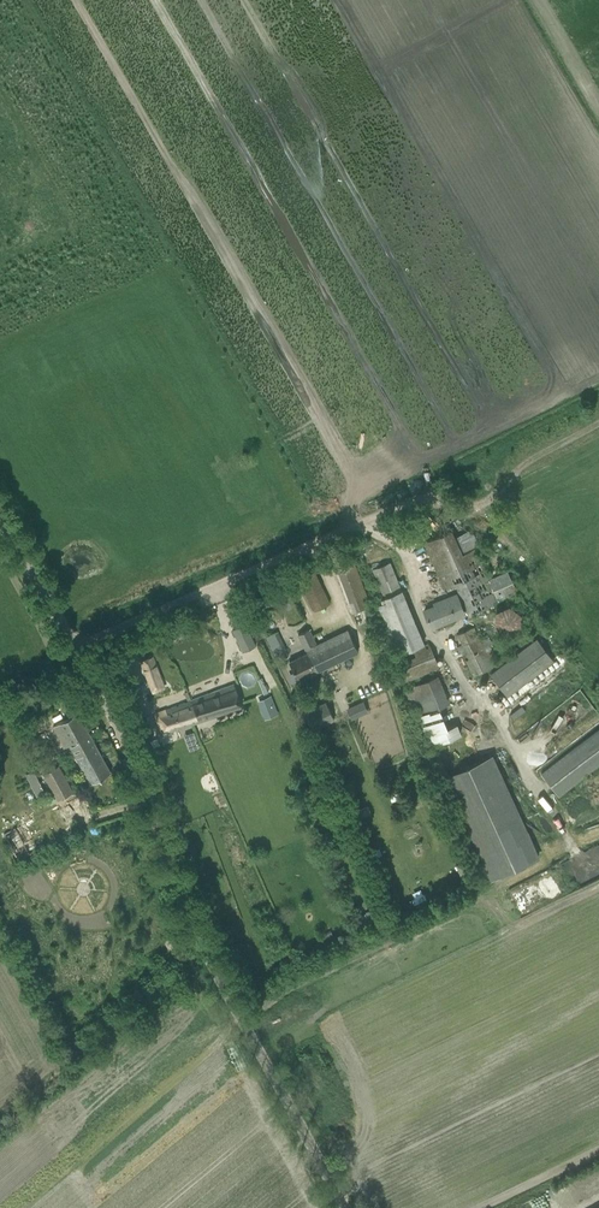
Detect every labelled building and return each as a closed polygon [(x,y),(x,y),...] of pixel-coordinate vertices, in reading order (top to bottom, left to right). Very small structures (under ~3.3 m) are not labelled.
[(424,611),(431,627),(464,614),(460,605),(463,603),(468,615),(499,601),(498,600),(517,591),(507,571),(489,579),(475,548),(462,554),(451,530),(424,543),(445,589),(455,584),(459,594),(439,602),(439,605),(424,611)] [(389,610),(379,614),(397,657),(423,645),(401,591),(390,562),(373,569),(389,610)] [(334,571),(350,614),(370,606),(354,563),(334,571)] [(299,578),(314,611),(329,604),(314,571),(299,578)] [(240,622),(234,606),(228,608),(234,625),(240,622)] [(521,606),(494,607),(495,628),(522,627),(521,606)] [(232,630),(242,652),(256,646),(246,624),(232,630)] [(172,625),(163,629),(166,636),(175,632),(172,625)] [(470,660),(467,661),(474,676),(498,664),(490,647),(484,650),(473,627),(457,634),(470,660)] [(289,661),(298,680),(358,652),(348,630),(316,645),(309,629),(298,635),(307,653),(301,656),(289,661)] [(266,637),(276,658),(287,652),(278,632),(266,637)] [(490,673),(507,697),(554,662),(536,638),(490,673)] [(152,657),(141,661),(148,680),(159,675),(152,657)] [(588,669),(581,674),(589,686),(598,680),(590,668),(588,669)] [(440,704),(449,700),(440,679),(430,684),(434,694),(419,700),(424,710),(440,702),(440,704)] [(155,714),(162,733),(241,703),(234,684),(155,714)] [(134,703),(130,704),(134,715),(141,712),(144,711),(140,701),(134,703)] [(363,701),(347,708),(352,719),(368,712),(363,701)] [(304,712),(312,730),(334,720),(325,702),(304,712)] [(429,746),(461,735),(458,723),(447,726),(441,706),(419,713),(429,746)] [(521,706),(509,715),(513,719),(524,711),(521,706)] [(65,747),(66,750),(71,747),(91,784),(110,773),(77,713),(53,726),(65,747)] [(558,796),(598,765),(598,727),(540,773),(558,796)] [(516,808),(492,754),(483,759),(471,764),(459,769),(444,776),(460,811),(491,880),(499,876),(521,866),(539,858),(527,830),(516,808)] [(58,765),(43,774),(51,789),(52,790),(52,791),(55,796),(56,797),(57,800),(59,800),(68,795),(73,792),(68,783),(60,769),(59,768),(58,765)] [(425,780),(418,784),(422,793),(430,790),(425,780)] [(4,834),(18,860),(72,831),(60,807),(26,825),(25,823),(4,834)]
